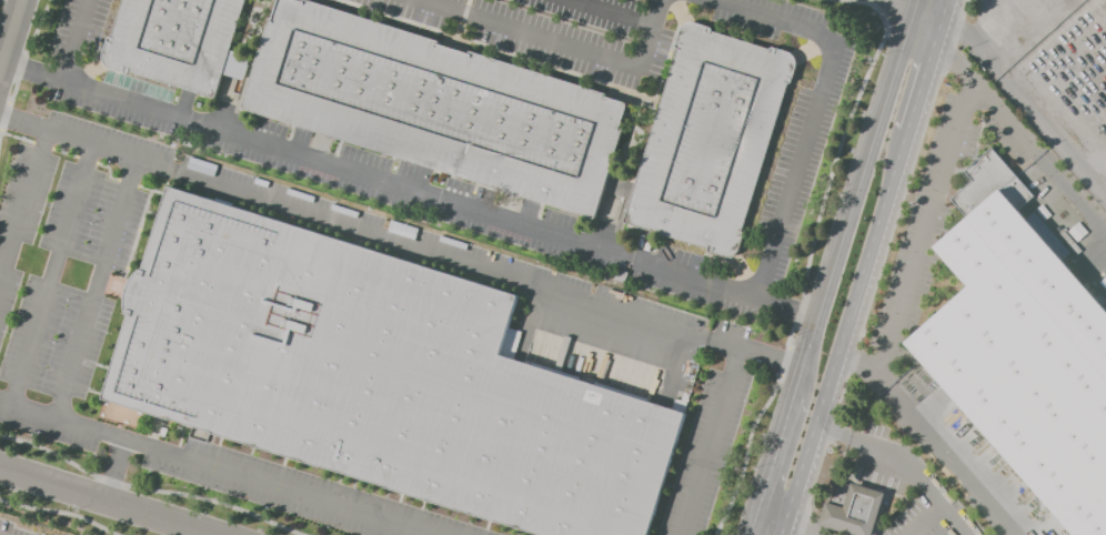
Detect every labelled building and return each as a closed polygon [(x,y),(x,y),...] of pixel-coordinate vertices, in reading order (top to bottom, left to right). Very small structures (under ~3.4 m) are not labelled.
[(103,63),(123,0),(245,0),(214,98),(103,63)] [(242,109),(276,0),(307,0),(632,102),(594,220),(242,109)] [(684,23),(797,59),(735,259),(621,223),(684,23)] [(1019,209),(1105,308),(1105,534),(1073,534),(905,342),(968,287),(934,249),(968,219),(951,199),(973,180),(965,172),(992,149),(1034,196),(1019,209)] [(685,415),(647,534),(538,534),(103,398),(169,186),(517,296),(499,356),(685,415)] [(1043,203),(1052,214),(1045,220),(1036,210),(1043,203)] [(1035,210),(1072,252),(1065,258),(1028,215),(1035,210)] [(1078,221),(1088,232),(1077,242),(1068,231),(1078,221)] [(512,358),(520,331),(507,328),(499,354),(512,358)] [(884,493),(871,534),(852,534),(817,524),(825,502),(828,503),(835,481),(849,485),(851,482),(884,493)]
